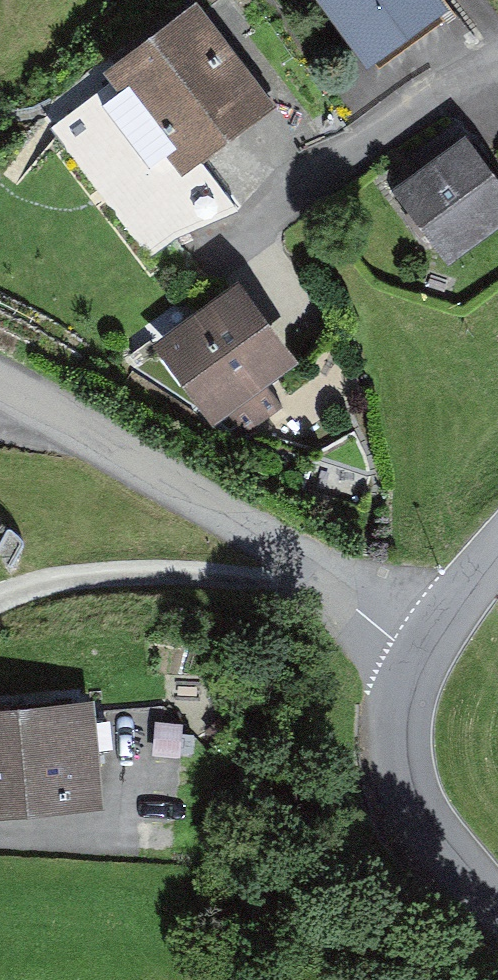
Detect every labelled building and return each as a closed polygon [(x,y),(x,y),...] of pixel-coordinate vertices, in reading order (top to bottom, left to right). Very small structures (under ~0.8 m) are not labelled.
[(366,81),(447,22),(431,0),(308,0),(366,81)] [(102,82),(182,185),(274,113),(194,10),(102,82)] [(497,225),(497,168),(469,126),(394,177),(450,258),(497,225)] [(268,375),(299,353),(239,272),(153,334),(216,419),(230,409),(247,432),(288,402),(268,375)] [(0,702),(0,816),(107,805),(95,692),(0,702)]
